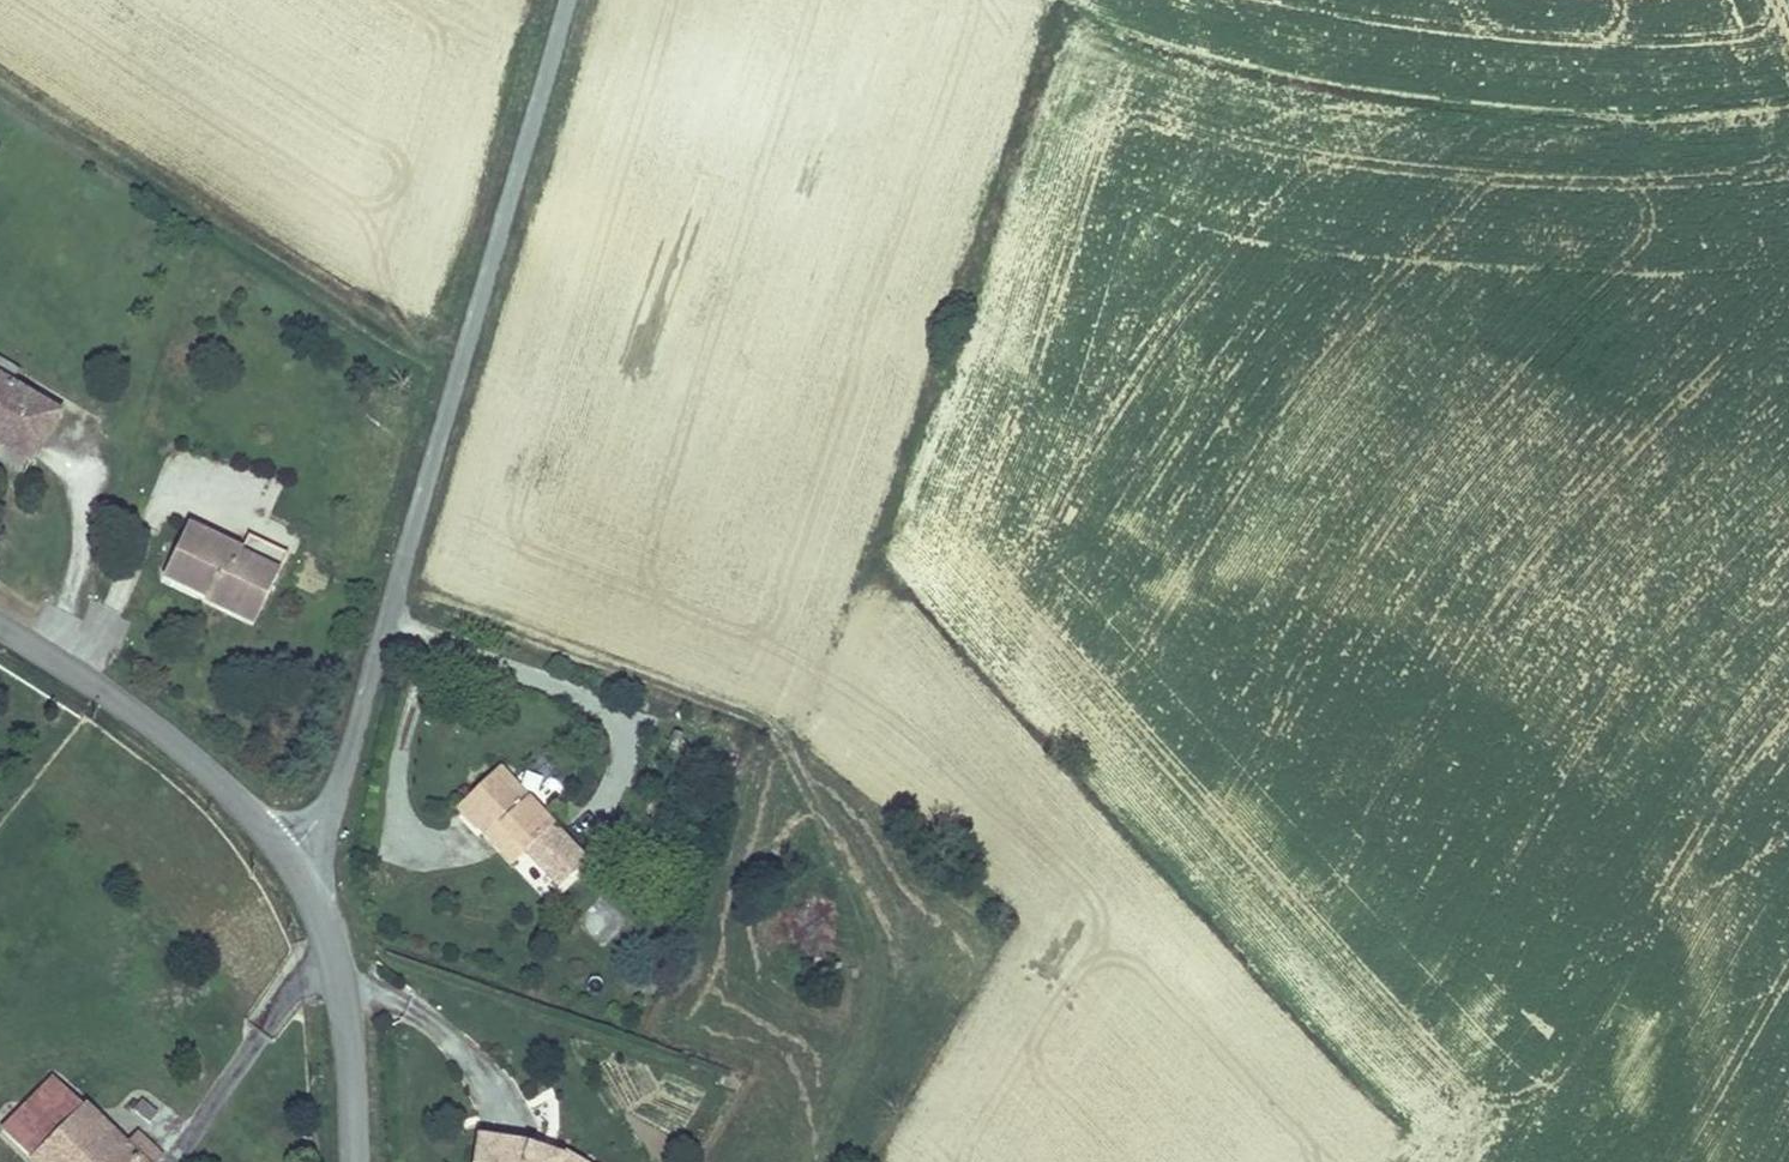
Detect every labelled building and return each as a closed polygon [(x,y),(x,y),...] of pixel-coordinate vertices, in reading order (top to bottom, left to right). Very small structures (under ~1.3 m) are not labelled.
[(11,395),(20,380),(0,367),(0,388),(11,395)] [(31,472),(59,425),(11,395),(0,388),(0,452),(31,472)] [(246,564),(195,541),(172,588),(224,614),(223,617),(246,627),(258,604),(274,611),(294,566),(254,548),(246,564)] [(263,635),(274,611),(258,604),(246,627),(263,635)] [(574,866),(488,773),(444,813),(496,871),(512,857),(544,893),(574,866)] [(36,1161),(86,1107),(56,1079),(5,1134),(36,1161)] [(86,1107),(36,1161),(37,1161),(164,1161),(166,1160),(142,1139),(130,1149),(86,1107)] [(482,1121),(468,1159),(476,1161),(590,1161),(561,1147),(559,1153),(533,1144),(534,1140),(482,1121)]
